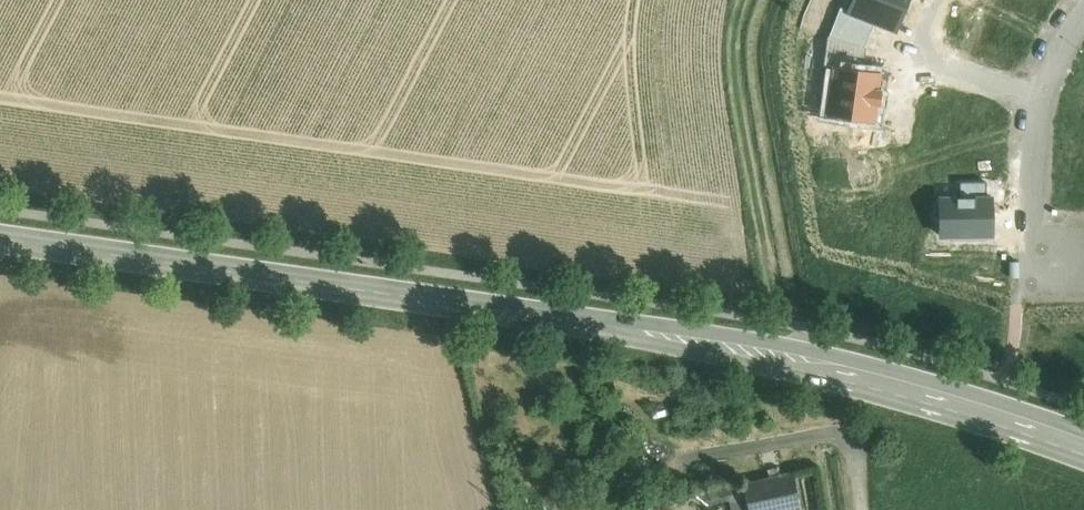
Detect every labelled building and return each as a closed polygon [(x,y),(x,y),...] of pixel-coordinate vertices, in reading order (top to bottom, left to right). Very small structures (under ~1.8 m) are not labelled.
[(743,484),(749,509),(801,509),(794,472),(743,484)] [(743,484),(690,491),(706,504),(730,501),(732,509),(749,509),(743,484)]
